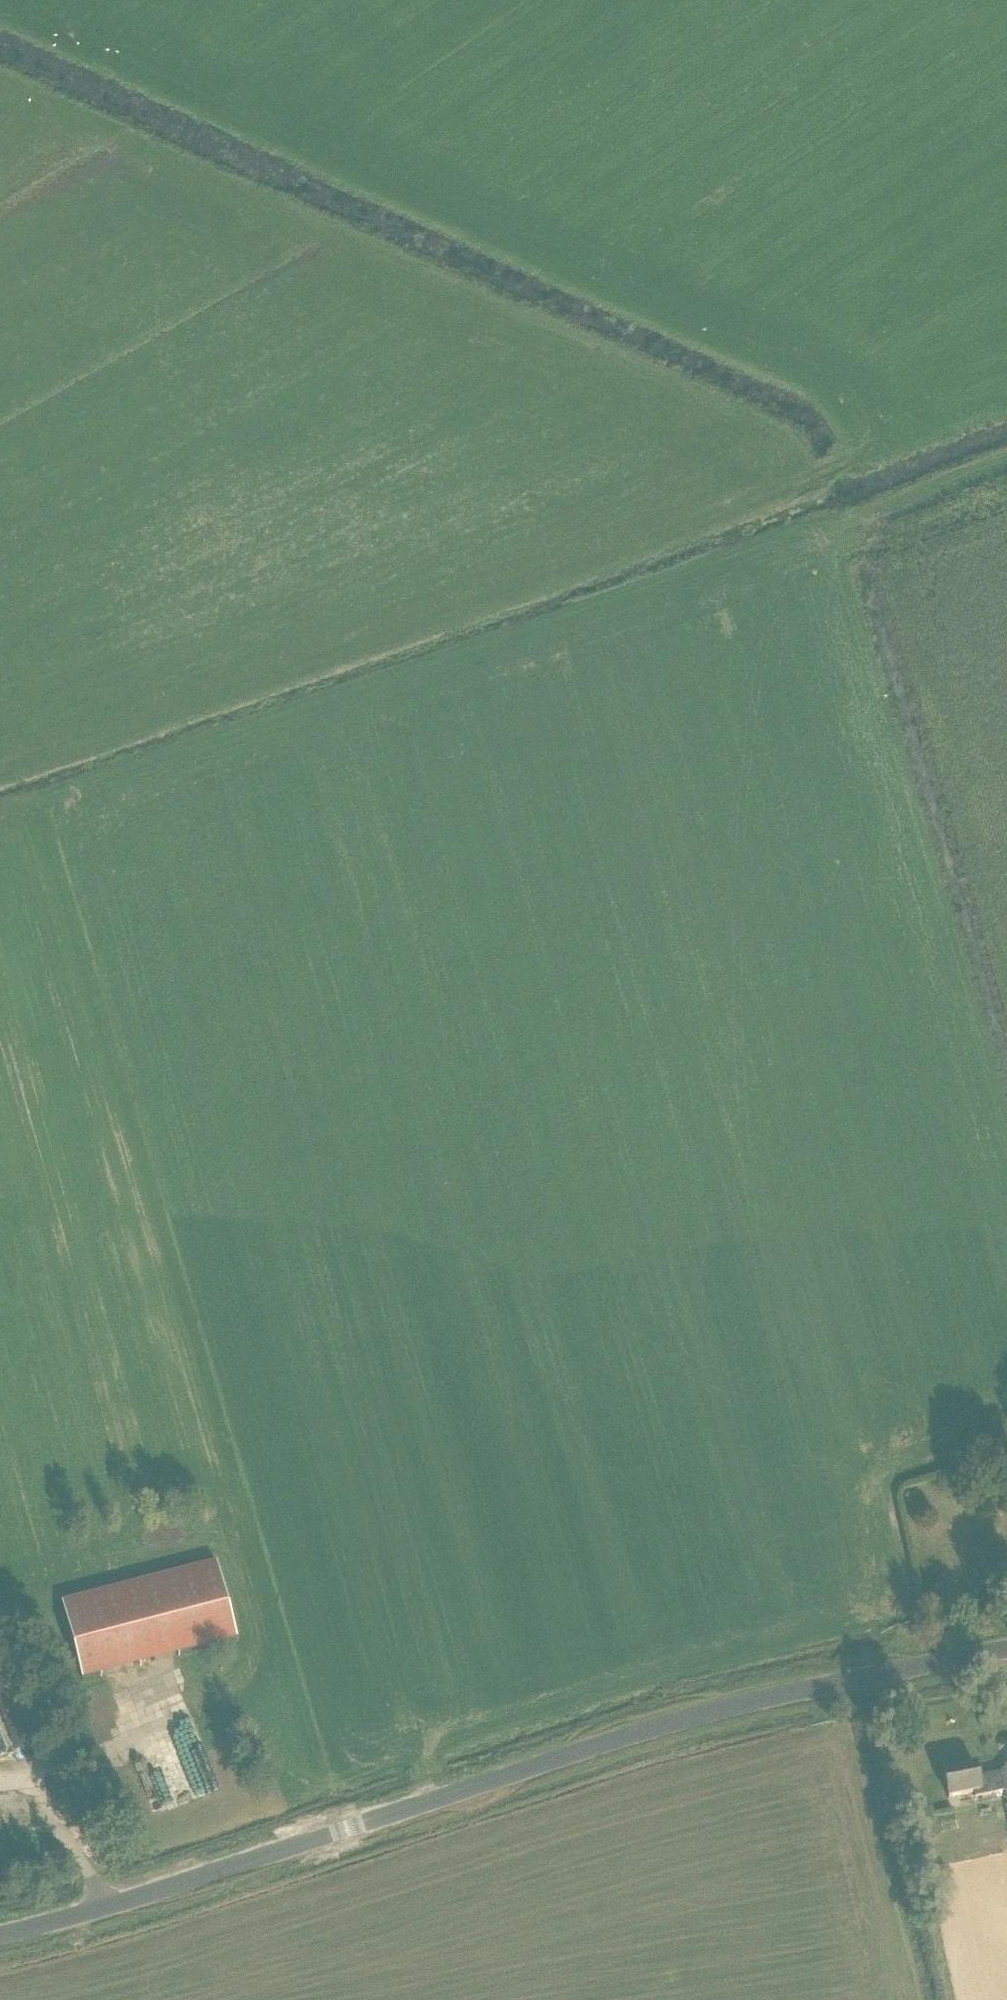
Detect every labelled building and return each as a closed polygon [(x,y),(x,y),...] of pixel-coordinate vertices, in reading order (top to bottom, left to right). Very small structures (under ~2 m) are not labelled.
[(218,1560),(60,1602),(82,1682),(239,1640),(218,1560)] [(1001,1771),(1002,1775),(978,1780),(976,1767),(944,1773),(949,1799),(974,1793),(975,1798),(1006,1792),(1006,1799),(1006,1770),(1001,1771)]
